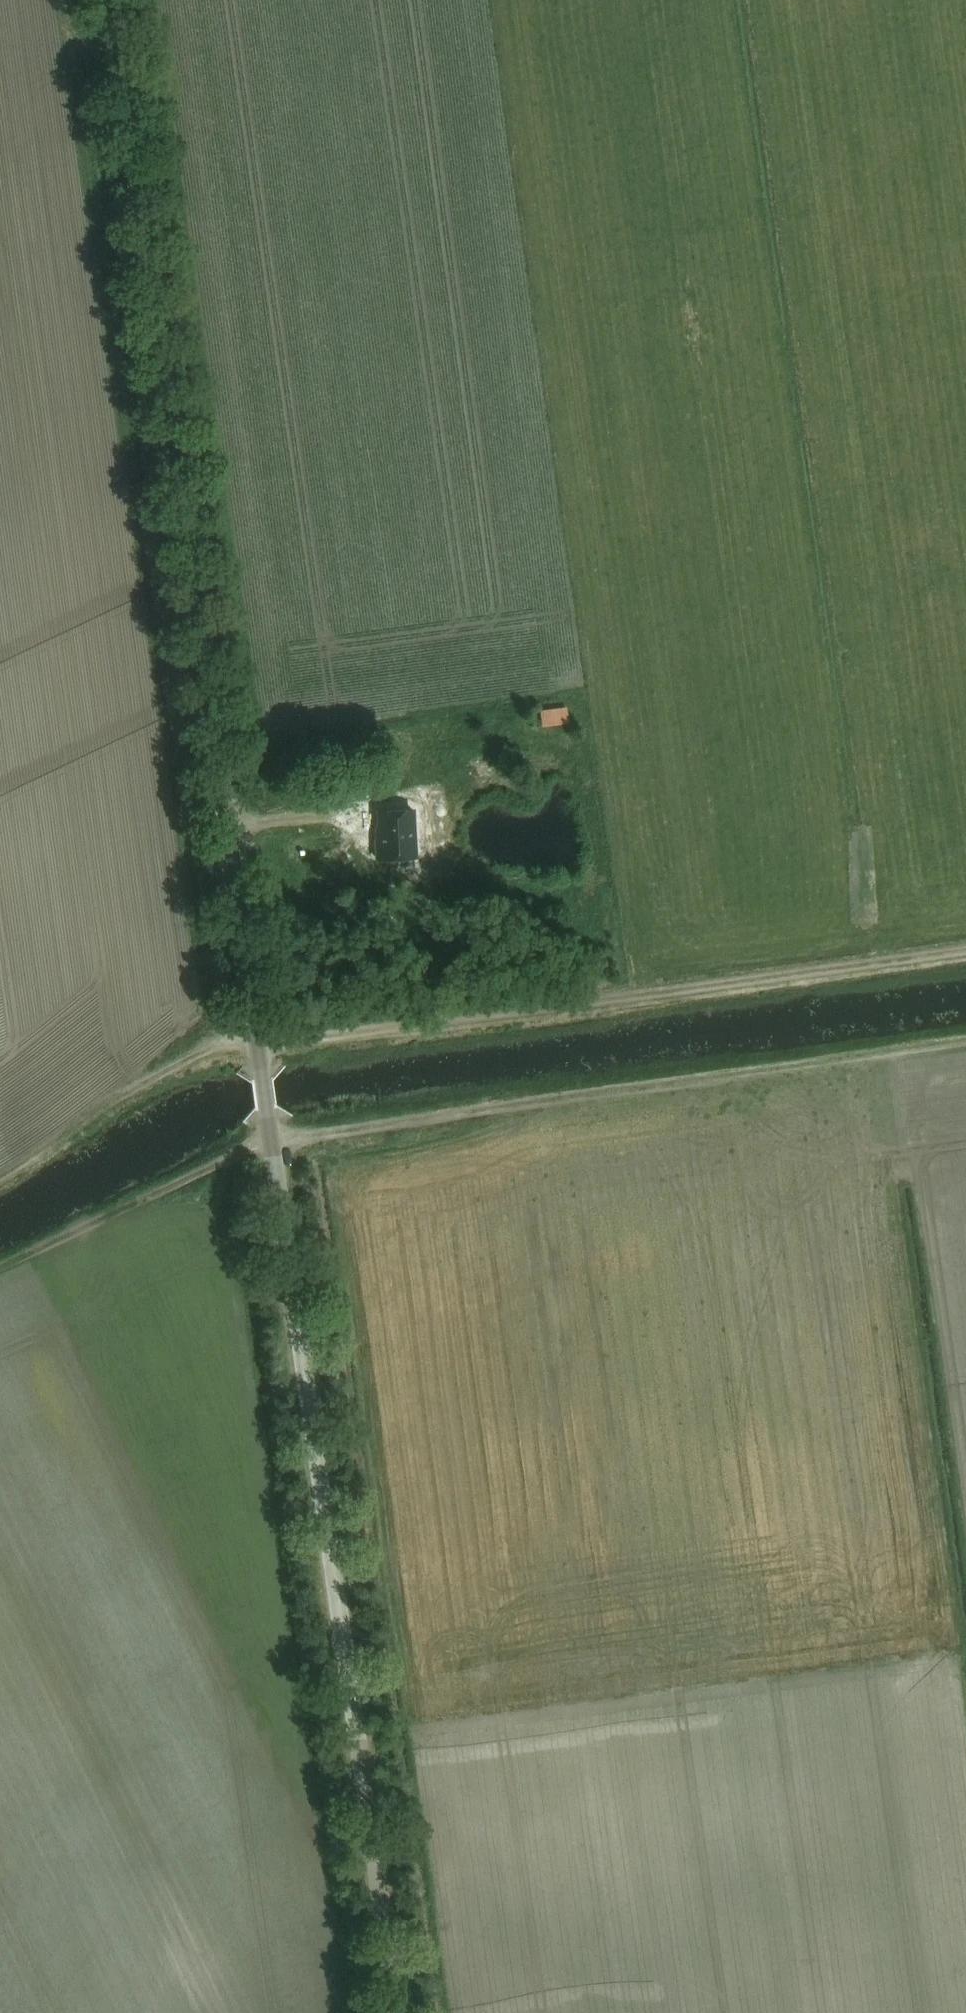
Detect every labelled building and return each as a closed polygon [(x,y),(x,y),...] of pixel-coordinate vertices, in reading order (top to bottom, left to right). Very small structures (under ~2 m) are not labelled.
[(543,709),(546,727),(574,722),(571,705),(543,709)] [(413,811),(379,813),(380,842),(376,842),(377,860),(415,858),(413,811)]
